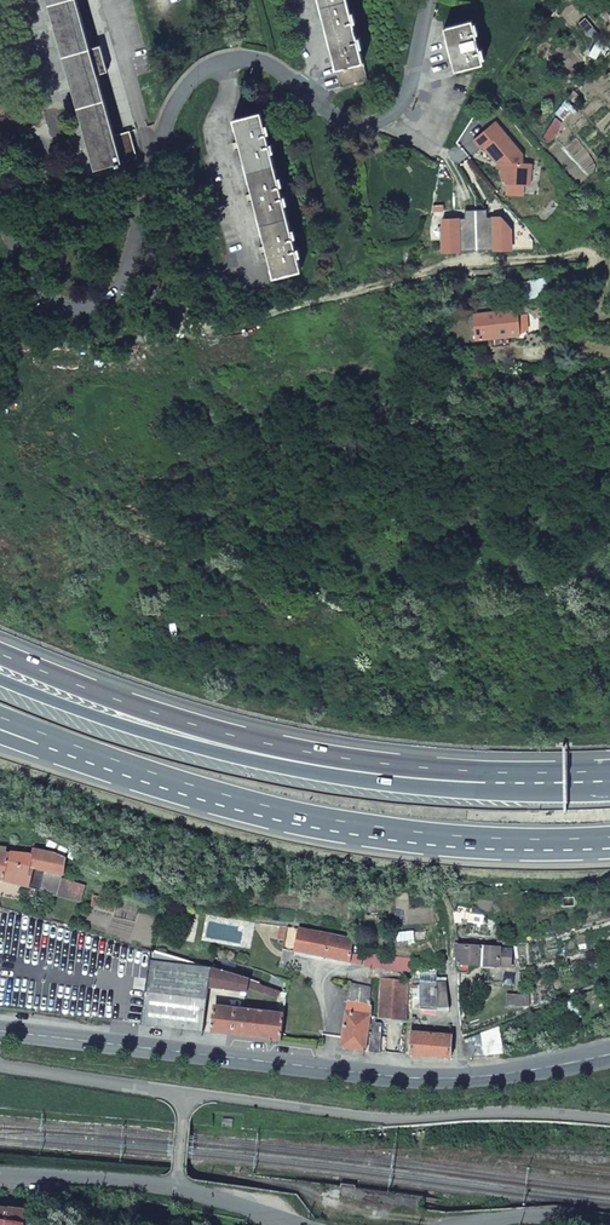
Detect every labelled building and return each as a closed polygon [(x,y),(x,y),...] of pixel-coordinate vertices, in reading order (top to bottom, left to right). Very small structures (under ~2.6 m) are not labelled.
[(93,170),(114,164),(115,167),(119,166),(119,163),(136,158),(129,131),(126,132),(114,135),(97,75),(107,72),(99,45),(89,48),(76,0),(44,0),(93,170)] [(347,0),(318,0),(339,87),(366,80),(347,0)] [(445,27),(456,69),(483,62),(473,20),(445,27)] [(272,102),(276,116),(289,113),(285,99),(272,102)] [(232,119),(273,276),(301,269),(260,113),(245,116),(232,119)] [(497,122),(476,139),(483,148),(486,146),(498,162),(500,162),(504,162),(504,169),(503,177),(509,183),(531,184),(532,164),(525,163),(525,156),(497,122)] [(498,250),(515,249),(513,227),(502,215),(489,216),(488,209),(467,211),(467,218),(446,220),(444,226),(447,255),(463,253),(463,247),(498,244),(498,250)] [(463,253),(498,250),(498,244),(463,247),(463,253)] [(519,308),(474,313),(477,342),(523,337),(519,308)] [(4,879),(28,886),(30,877),(36,878),(37,871),(32,869),(33,865),(43,867),(40,882),(48,889),(57,891),(62,876),(64,871),(66,856),(56,851),(34,848),(33,853),(13,851),(11,859),(9,858),(10,851),(0,850),(0,878),(4,879)] [(59,893),(79,899),(84,882),(64,877),(59,893)] [(113,898),(92,893),(90,903),(111,908),(113,898)] [(194,911),(179,909),(178,926),(192,928),(194,911)] [(282,949),(350,963),(351,953),(353,939),(287,926),(282,949)] [(467,965),(488,965),(488,981),(514,981),(514,963),(509,963),(511,949),(500,949),(500,948),(458,948),(456,964),(456,972),(466,972),(467,965)] [(152,950),(140,1024),(202,1031),(207,987),(210,967),(152,950)] [(361,965),(362,955),(351,953),(350,963),(361,965)] [(366,966),(388,969),(388,956),(367,954),(366,966)] [(388,956),(388,969),(388,970),(408,971),(413,971),(414,958),(388,956)] [(207,987),(244,992),(246,987),(274,997),(276,990),(243,977),(210,967),(207,987)] [(419,1007),(440,1008),(441,1006),(447,1007),(443,980),(437,980),(437,974),(426,975),(426,974),(420,974),(417,978),(418,980),(419,980),(419,986),(414,986),(413,1009),(419,1009),(419,1007)] [(381,977),(380,1017),(406,1021),(407,981),(381,977)] [(351,984),(346,1007),(340,1048),(365,1051),(371,1016),(372,987),(351,984)] [(274,997),(286,1001),(286,995),(276,990),(274,997)] [(508,1006),(526,1005),(526,994),(508,993),(508,1006)] [(284,1015),(214,1006),(211,1032),(281,1041),(284,1015)] [(410,1055),(450,1058),(450,1037),(412,1034),(410,1055)] [(482,1040),(463,1042),(464,1052),(484,1050),(482,1040)] [(26,1217),(0,1213),(0,1224),(24,1224),(26,1217)]
